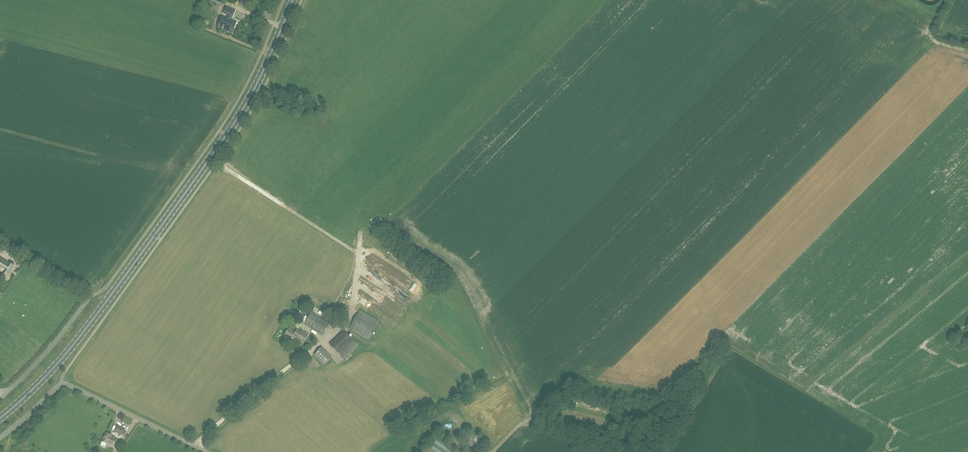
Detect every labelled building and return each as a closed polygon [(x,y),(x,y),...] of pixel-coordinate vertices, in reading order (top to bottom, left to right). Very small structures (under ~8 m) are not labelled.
[(226,7),(223,13),(227,15),(226,17),(221,15),(216,27),(231,33),(236,22),(230,19),(232,17),(233,17),(235,11),(226,7)] [(4,273),(3,275),(7,277),(15,264),(11,262),(10,263),(0,257),(0,270),(4,273)] [(396,299),(402,305),(406,301),(400,295),(396,299)] [(369,340),(379,321),(359,310),(349,329),(369,340)] [(322,335),(329,323),(311,312),(304,324),(322,335)] [(293,341),(295,339),(294,338),(298,331),(297,330),(296,332),(289,328),(284,335),(293,341)] [(294,338),(295,339),(302,343),(308,334),(298,328),(297,330),(298,331),(294,338)] [(344,331),(330,345),(343,359),(358,345),(344,331)] [(318,360),(326,352),(322,347),(314,355),(318,360)] [(326,352),(318,360),(324,365),(332,357),(326,352)] [(115,431),(122,435),(125,429),(118,425),(115,431)] [(117,439),(111,436),(112,435),(106,433),(102,441),(107,444),(108,443),(114,446),(117,439)] [(449,447),(438,441),(432,451),(446,451),(449,447)]
